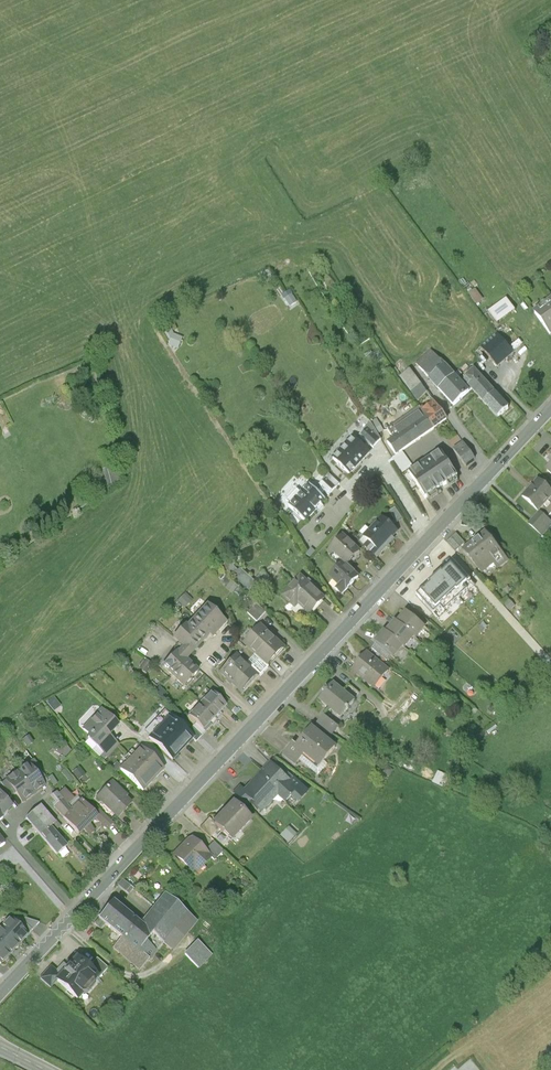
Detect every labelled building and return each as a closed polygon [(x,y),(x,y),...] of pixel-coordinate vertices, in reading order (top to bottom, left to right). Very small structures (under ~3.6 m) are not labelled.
[(477,288),(470,293),(478,304),(485,299),(477,288)] [(294,293),(286,297),(290,305),(298,301),(294,293)] [(489,311),(499,324),(517,310),(507,297),(489,311)] [(531,313),(550,338),(550,337),(550,299),(531,313)] [(516,355),(499,334),(481,348),(498,369),(516,355)] [(457,377),(432,350),(416,365),(441,392),(457,377)] [(431,394),(427,387),(428,386),(415,366),(401,375),(418,402),(431,394)] [(498,419),(509,409),(473,372),(463,382),(473,393),(498,419)] [(463,382),(457,377),(441,392),(457,408),(473,393),(463,382)] [(434,429),(447,420),(434,402),(421,411),(434,429)] [(402,451),(434,429),(421,411),(419,408),(387,430),(394,439),(388,443),(396,456),(402,451)] [(381,441),(371,423),(360,436),(373,449),(381,441)] [(353,438),(333,460),(350,475),(370,453),(353,438)] [(464,444),(454,450),(465,466),(475,459),(464,444)] [(413,466),(402,451),(396,456),(392,459),(403,473),(413,466)] [(442,453),(409,473),(418,487),(425,498),(458,477),(442,453)] [(106,469),(108,485),(116,484),(114,468),(106,469)] [(418,487),(409,473),(408,471),(403,475),(412,492),(418,487)] [(337,488),(329,474),(318,486),(321,488),(317,492),(320,495),(324,492),(329,495),(337,488)] [(538,511),(550,497),(550,492),(538,480),(522,497),(538,511)] [(317,492),(309,485),(301,494),(297,490),(286,501),(290,505),(289,506),(305,521),(325,500),(320,495),(317,492)] [(395,508),(390,512),(397,522),(402,519),(395,508)] [(529,523),(542,536),(550,525),(550,523),(539,512),(529,523)] [(397,532),(383,518),(364,538),(369,542),(365,547),(377,558),(388,546),(386,544),(397,532)] [(485,533),(463,551),(480,571),(492,561),(498,569),(507,561),(485,533)] [(446,543),(455,552),(465,544),(456,534),(446,543)] [(329,551),(342,564),(330,577),(340,586),(336,590),(341,595),(358,577),(347,566),(360,552),(343,536),(329,551)] [(473,582),(451,561),(416,597),(438,618),(473,582)] [(324,598),(301,576),(282,596),(290,604),(295,600),(309,614),(324,598)] [(242,608),(257,621),(265,612),(250,599),(242,608)] [(225,622),(207,606),(186,629),(184,626),(173,638),(184,648),(178,655),(184,661),(207,635),(211,638),(225,622)] [(412,607),(407,612),(425,628),(429,622),(412,607)] [(425,628),(407,612),(398,624),(413,637),(415,639),(425,628)] [(398,624),(396,623),(387,634),(402,647),(404,649),(413,637),(398,624)] [(261,626),(244,644),(247,646),(267,665),(284,647),(261,626)] [(387,634),(385,632),(375,643),(376,644),(391,656),(393,658),(402,647),(387,634)] [(391,656),(376,644),(372,649),(387,662),(391,656)] [(267,665),(247,646),(246,648),(245,646),(237,654),(260,676),(269,666),(267,665)] [(183,687),(197,674),(184,661),(178,655),(176,653),(162,666),(183,687)] [(382,679),(389,671),(367,653),(359,663),(358,663),(352,670),(372,687),(380,677),(382,679)] [(260,676),(237,654),(220,672),(243,694),(260,676)] [(340,717),(355,700),(333,682),(328,689),(327,687),(322,692),(324,693),(319,699),(340,717)] [(212,693),(200,705),(216,720),(222,714),(220,711),(225,705),(212,693)] [(200,705),(189,717),(205,732),(216,720),(200,705)] [(108,757),(118,746),(108,737),(118,726),(101,711),(83,730),(99,744),(97,746),(108,757)] [(330,735),(337,726),(323,715),(316,723),(330,735)] [(192,738),(169,716),(148,737),(172,759),(192,738)] [(323,760),(335,746),(311,727),(297,745),(305,751),(304,752),(318,763),(321,759),(323,760)] [(299,759),(304,752),(305,751),(297,745),(293,742),(284,754),(296,763),(299,759)] [(164,769),(141,748),(120,770),(143,791),(164,769)] [(304,752),(299,759),(319,775),(328,764),(323,760),(321,759),(318,763),(304,752)] [(35,794),(46,786),(29,764),(18,772),(35,794)] [(290,782),(271,764),(245,791),(244,792),(249,797),(248,797),(262,811),(278,794),(285,801),(293,793),(297,797),(300,794),(289,783),(290,782)] [(24,803),(35,794),(18,772),(7,781),(24,803)] [(293,778),(290,782),(289,783),(300,794),(304,789),(293,778)] [(112,783),(97,799),(117,818),(131,804),(121,794),(122,793),(112,783)] [(244,792),(245,791),(240,787),(234,794),(243,803),(248,797),(249,797),(244,792)] [(13,808),(0,791),(0,817),(0,818),(13,808)] [(75,800),(68,804),(71,809),(78,805),(75,800)] [(72,813),(62,802),(53,810),(63,822),(72,813)] [(72,813),(63,822),(80,838),(96,822),(98,820),(94,816),(82,803),(72,813)] [(251,819),(233,803),(215,823),(214,824),(219,829),(232,840),(251,819)] [(56,827),(41,809),(25,822),(41,840),(51,832),(56,827)] [(96,822),(107,833),(114,826),(99,811),(94,816),(98,820),(96,822)] [(214,824),(215,823),(210,819),(200,829),(210,839),(219,829),(214,824)] [(289,825),(280,835),(288,843),(297,833),(289,825)] [(51,832),(41,840),(57,859),(67,850),(51,832)] [(205,851),(193,840),(188,845),(186,843),(176,854),(193,870),(200,863),(203,866),(211,857),(205,851)] [(224,852),(213,842),(205,851),(211,857),(215,861),(224,852)] [(113,905),(99,923),(150,963),(163,947),(172,955),(197,924),(165,898),(141,927),(113,905)] [(21,947),(30,936),(9,919),(0,930),(21,947)] [(21,947),(0,930),(0,948),(13,958),(21,947)] [(199,940),(185,953),(199,968),(213,955),(199,940)] [(13,958),(0,948),(0,966),(4,969),(13,958)] [(100,983),(76,961),(54,985),(78,1007),(100,983)]
